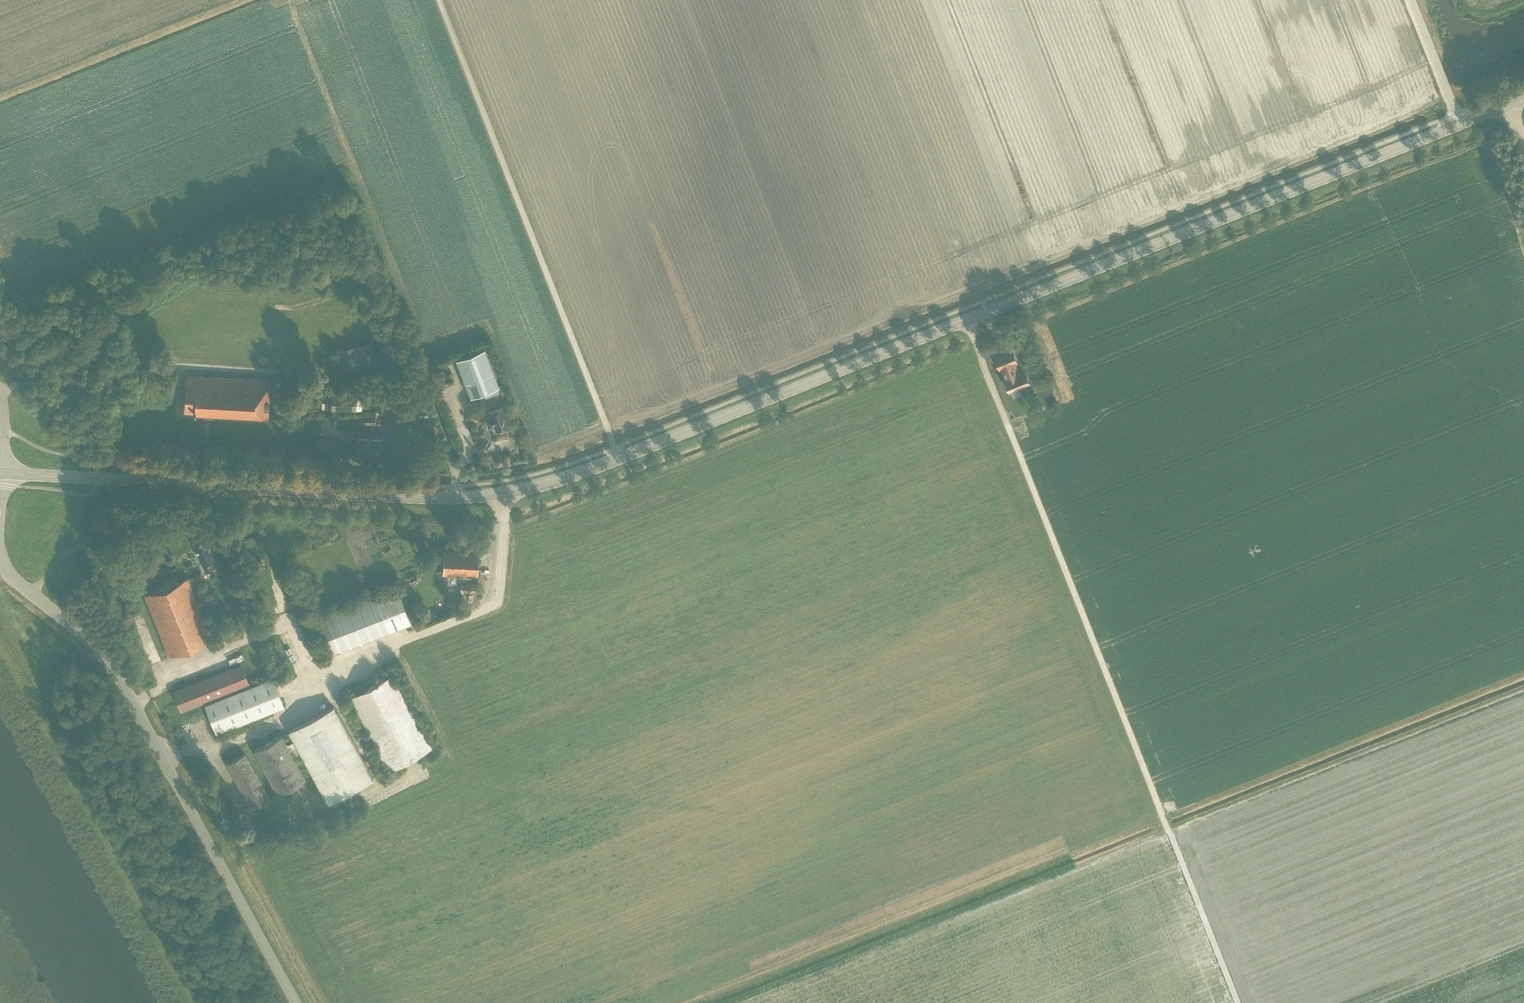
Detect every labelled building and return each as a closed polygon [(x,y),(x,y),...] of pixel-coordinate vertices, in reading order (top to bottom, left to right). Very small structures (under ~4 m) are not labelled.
[(485,348),(456,359),(471,397),(500,386),(485,348)] [(1013,349),(994,357),(1000,370),(1009,392),(1031,383),(1025,370),(1022,371),(1018,363),(1019,362),(1013,349)] [(432,373),(436,381),(445,377),(442,370),(432,373)] [(185,409),(267,414),(270,380),(187,375),(185,409)] [(331,410),(358,410),(358,397),(332,396),(331,410)] [(511,426),(503,405),(488,411),(490,416),(485,418),(489,429),(494,427),(496,431),(511,426)] [(419,420),(419,411),(419,409),(403,410),(403,413),(396,413),(396,418),(403,418),(403,420),(419,420)] [(369,432),(368,458),(381,458),(381,441),(390,441),(390,434),(369,432)] [(443,574),(478,576),(479,552),(444,550),(443,574)] [(145,595),(169,656),(212,639),(187,578),(145,595)] [(461,593),(476,594),(477,585),(462,584),(461,593)] [(319,619),(333,654),(411,623),(398,589),(319,619)] [(175,691),(182,710),(249,684),(241,665),(175,691)] [(350,698),(389,770),(432,747),(393,675),(350,698)] [(285,706),(276,683),(273,677),(205,704),(216,733),(285,706)] [(301,756),(327,804),(373,778),(334,706),(288,731),(294,742),(288,745),(283,734),(254,750),(278,794),(306,778),(296,759),(301,756)] [(226,763),(251,809),(270,798),(246,753),(226,763)]
